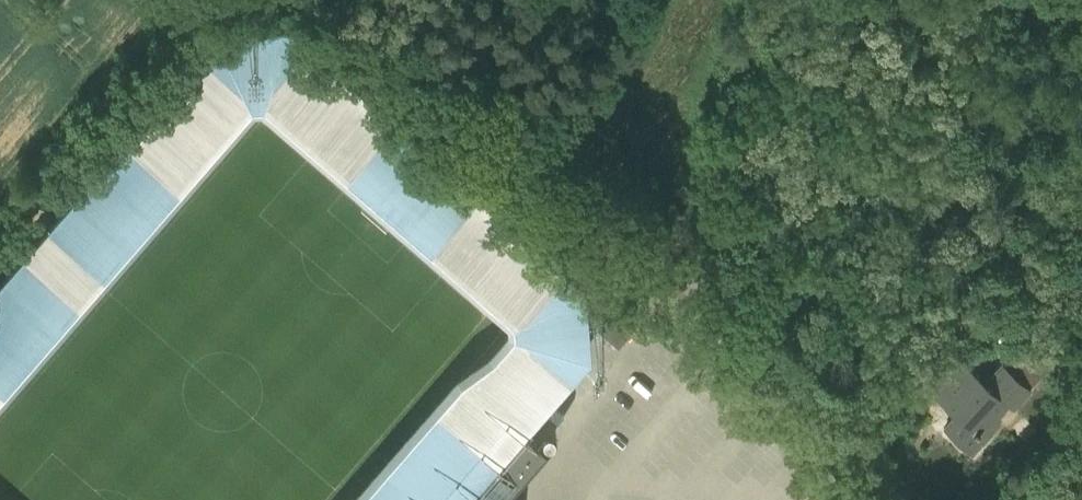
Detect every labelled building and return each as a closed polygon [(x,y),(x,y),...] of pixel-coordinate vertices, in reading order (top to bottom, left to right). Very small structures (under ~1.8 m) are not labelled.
[(567,262),(374,95),(286,20),(213,25),(0,271),(0,395),(257,99),(509,317),(349,499),(511,499),(512,480),(553,433),(555,430),(555,427),(554,424),(552,422),(550,421),(547,420),(544,421),(542,423),(534,431),(525,423),(589,349),(586,294),(585,277),(567,262)] [(618,345),(635,326),(615,309),(598,327),(618,345)] [(1047,364),(1022,342),(1004,362),(1002,361),(985,380),(959,356),(930,389),(949,406),(953,402),(960,408),(944,427),(971,451),(999,421),(993,415),(1007,400),(1012,405),(1030,386),(1028,385),(1047,364)]
